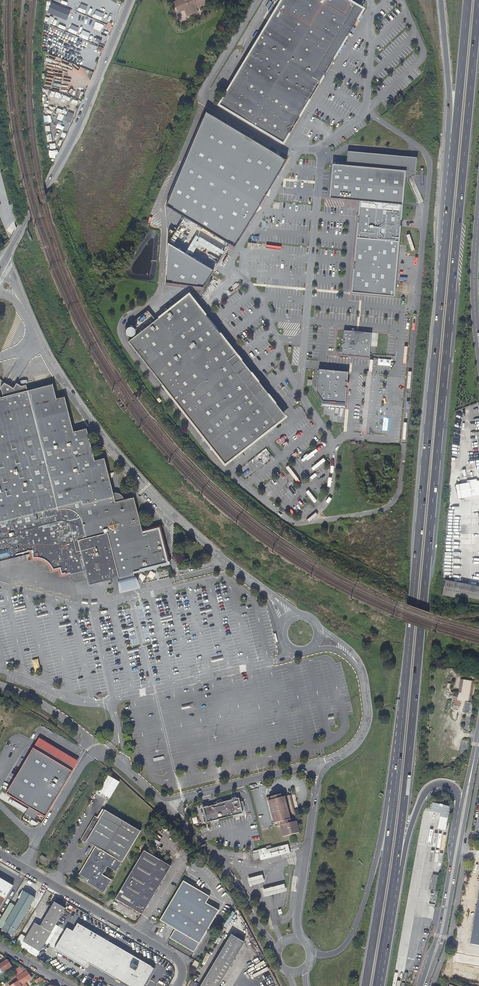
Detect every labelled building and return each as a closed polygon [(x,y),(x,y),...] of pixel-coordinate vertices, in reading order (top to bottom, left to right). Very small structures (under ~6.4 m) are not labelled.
[(175,2),(179,13),(186,10),(189,16),(199,12),(198,9),(201,8),(201,9),(209,5),(207,0),(179,0),(175,2)] [(319,82),(319,81),(312,77),(356,4),(349,0),(280,0),(218,105),(283,143),(319,82)] [(48,12),(66,20),(70,10),(52,2),(48,12)] [(319,81),(362,8),(356,4),(312,77),(319,81)] [(44,20),(54,23),(56,18),(46,14),(44,20)] [(285,162),(204,113),(169,204),(230,247),(285,162)] [(347,165),(332,164),(329,198),(358,201),(400,206),(401,181),(416,174),(417,158),(348,151),(347,165)] [(350,293),(392,297),(400,206),(358,201),(350,293)] [(167,232),(164,282),(201,287),(212,270),(168,243),(175,232),(169,229),(167,232)] [(229,361),(237,354),(189,294),(156,321),(131,340),(129,342),(225,465),(278,423),(229,361)] [(131,340),(156,321),(148,311),(126,329),(125,333),(131,340)] [(370,332),(344,331),(341,352),(368,355),(370,332)] [(286,417),(237,354),(229,361),(278,423),(286,417)] [(348,372),(320,369),(317,390),(320,400),(345,403),(348,372)] [(4,383),(0,389),(3,398),(15,395),(28,392),(27,386),(21,388),(16,384),(13,389),(4,383)] [(11,558),(30,554),(31,560),(38,558),(45,561),(51,566),(52,573),(59,571),(61,578),(85,572),(88,585),(170,565),(161,526),(142,531),(134,498),(124,500),(121,496),(116,494),(113,493),(104,459),(95,461),(89,438),(87,430),(73,433),(64,397),(55,400),(52,386),(29,391),(28,391),(28,392),(15,395),(3,398),(0,399),(0,561),(11,558)] [(107,419),(103,421),(108,429),(112,426),(107,419)] [(459,542),(447,541),(445,569),(450,569),(450,561),(457,561),(459,542)] [(249,561),(247,564),(253,569),(256,565),(253,562),(252,563),(249,561)] [(142,582),(146,576),(141,574),(140,574),(137,579),(142,582)] [(446,581),(443,596),(458,599),(458,596),(478,600),(478,587),(446,581)] [(26,606),(14,609),(15,616),(27,613),(26,606)] [(172,620),(171,614),(160,617),(161,623),(172,620)] [(471,698),(474,681),(460,679),(457,697),(452,696),(452,699),(455,700),(454,705),(459,706),(460,700),(468,702),(469,697),(471,698)] [(39,738),(6,794),(45,817),(78,762),(39,738)] [(110,798),(119,782),(108,776),(98,792),(110,798)] [(205,817),(207,823),(210,822),(242,813),(241,809),(245,808),(243,802),(240,802),(239,798),(236,798),(236,797),(231,798),(231,800),(224,802),(224,800),(216,802),(217,804),(208,807),(207,806),(202,807),(204,812),(205,817)] [(271,803),(268,803),(274,826),(277,826),(278,829),(280,828),(283,840),(298,836),(296,824),(294,824),(293,821),(295,821),(294,817),(293,814),(289,798),(281,800),(281,797),(270,799),(271,803)] [(99,820),(105,811),(102,809),(97,818),(99,820)] [(448,812),(437,810),(436,816),(443,818),(442,822),(445,823),(448,812)] [(97,850),(117,818),(105,811),(99,820),(97,818),(95,817),(81,840),(85,843),(86,842),(95,847),(79,875),(81,876),(97,850)] [(122,863),(141,833),(117,818),(97,850),(81,876),(89,881),(87,883),(103,893),(111,881),(102,876),(107,867),(116,873),(122,863)] [(260,858),(261,863),(290,855),(287,847),(267,853),(266,851),(256,854),(256,856),(259,856),(260,858)] [(141,915),(170,867),(144,851),(115,899),(141,915)] [(247,880),(249,888),(264,884),(262,877),(247,880)] [(14,888),(0,879),(0,912),(14,888)] [(209,898),(204,894),(183,882),(160,921),(174,930),(169,939),(175,942),(193,953),(218,912),(205,904),(209,898)] [(283,886),(262,892),(264,899),(285,893),(283,886)] [(4,929),(14,936),(36,900),(25,893),(4,929)] [(23,942),(40,952),(66,908),(54,901),(40,926),(34,923),(23,942)] [(474,943),(476,944),(474,955),(473,962),(458,959),(455,979),(478,983),(478,913),(474,943)] [(129,985),(144,985),(154,968),(78,923),(73,931),(67,928),(54,949),(85,967),(88,962),(129,985)] [(247,945),(243,943),(245,939),(239,935),(237,939),(233,937),(202,985),(221,985),(247,945)] [(7,960),(0,965),(0,970),(2,972),(11,967),(7,960)] [(195,970),(200,963),(195,960),(191,967),(195,970)] [(27,971),(16,978),(17,980),(18,981),(21,985),(25,985),(21,979),(23,978),(26,982),(31,979),(27,971)] [(17,980),(16,978),(15,976),(12,978),(8,981),(4,983),(5,985),(7,985),(17,980)]
